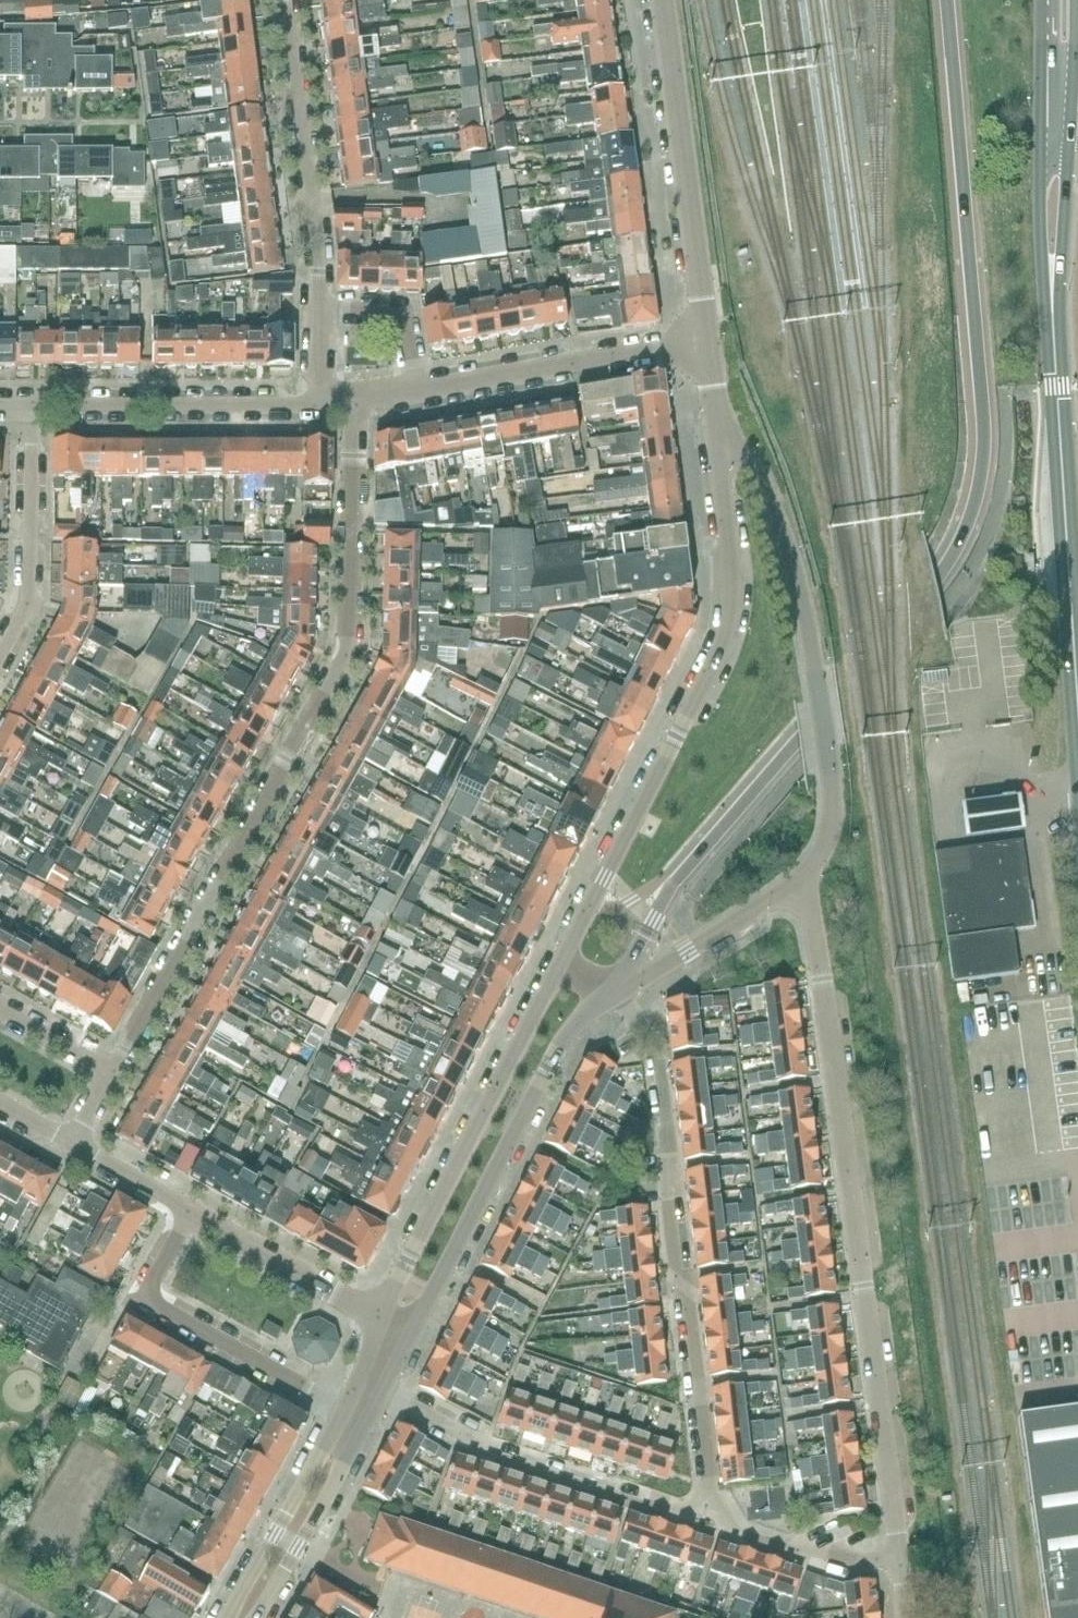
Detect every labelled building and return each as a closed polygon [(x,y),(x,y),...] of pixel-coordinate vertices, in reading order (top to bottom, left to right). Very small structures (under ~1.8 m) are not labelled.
[(23,4),(23,0),(0,0),(0,15),(24,13),(23,4)] [(247,0),(219,0),(214,1),(200,3),(201,15),(192,16),(193,26),(249,19),(248,12),(250,9),(249,2),(247,0)] [(381,0),(364,0),(322,5),(323,14),(320,14),(322,24),(324,24),(325,27),(357,23),(356,12),(382,8),(381,0)] [(466,9),(465,0),(451,0),(453,10),(466,9)] [(539,9),(563,5),(565,15),(577,14),(611,9),(611,6),(612,3),(611,0),(538,0),(539,9)] [(23,4),(24,13),(25,22),(52,19),(52,15),(51,2),(50,1),(23,4)] [(78,1),(51,2),(52,15),(79,14),(78,1)] [(479,26),(489,25),(487,5),(476,6),(479,26)] [(466,9),(453,10),(456,31),(469,29),(466,9)] [(534,39),(552,37),(610,30),(610,25),(612,22),(613,22),(611,9),(577,14),(578,24),(533,30),(534,39)] [(254,35),(253,28),(250,26),(249,19),(193,26),(166,30),(168,39),(218,33),(219,45),(252,41),(252,38),(254,35)] [(358,34),(357,23),(325,27),(325,30),(322,30),(324,41),(326,40),(327,47),(399,38),(397,29),(358,34)] [(480,46),(495,44),(493,24),(489,25),(479,26),(477,26),(479,46),(480,46)] [(22,81),(22,79),(24,79),(24,92),(68,91),(72,92),(75,92),(113,92),(113,59),(95,59),(95,48),(93,48),(93,49),(73,49),(72,36),(56,36),(56,28),(57,28),(57,26),(4,27),(4,37),(4,39),(0,39),(0,81),(22,81)] [(614,36),(611,34),(610,30),(552,37),(554,46),(581,43),(582,53),(616,49),(614,36)] [(457,51),(459,51),(473,49),(471,35),(455,37),(457,51)] [(330,68),(362,63),(361,52),(400,47),(399,38),(327,47),(328,54),(326,57),(327,62),(330,64),(330,68)] [(186,71),(198,69),(255,62),(254,55),(256,53),(255,45),(252,44),(252,41),(219,45),(221,56),(185,61),(186,71)] [(499,44),(495,44),(480,46),(483,66),(501,64),(499,44)] [(461,71),(475,70),(473,49),(459,51),(461,71)] [(617,52),(616,49),(582,53),(583,64),(531,71),(532,80),(557,77),(619,69),(618,62),(620,62),(619,51),(617,52)] [(146,76),(157,74),(155,53),(143,54),(146,76)] [(379,61),(362,63),(330,68),(330,71),(328,71),(329,81),(332,81),(333,88),(392,80),(407,78),(406,67),(380,70),(379,61)] [(259,78),(258,71),(256,69),(255,62),(198,69),(186,71),(187,80),(210,78),(211,89),(257,83),(257,80),(259,78)] [(622,76),(620,76),(619,69),(557,77),(559,86),(586,83),(587,94),(591,93),(591,94),(623,89),(622,89),(621,86),(623,86),(622,76)] [(464,92),(477,90),(478,90),(475,70),(461,71),(464,92)] [(149,97),(160,95),(157,74),(146,76),(149,97)] [(366,93),(393,90),(392,80),(333,88),(334,95),(331,95),(332,105),(335,105),(335,108),(368,104),(366,93)] [(191,114),(204,112),(260,105),(259,98),(261,96),(260,88),(258,87),(257,83),(211,89),(200,90),(202,101),(190,102),(191,114)] [(490,106),(503,105),(500,84),(486,86),(488,107),(490,106)] [(627,95),(624,93),(623,89),(591,94),(592,105),(564,108),(565,119),(626,111),(625,103),(628,100),(627,95)] [(463,112),(480,110),(477,90),(464,92),(460,92),(463,112)] [(160,95),(149,97),(151,118),(163,117),(160,95)] [(369,115),(368,104),(335,108),(336,111),(333,112),(334,122),(337,122),(338,128),(408,119),(407,110),(369,115)] [(503,105),(490,106),(493,128),(506,126),(503,105)] [(264,112),(261,112),(261,109),(209,116),(210,127),(204,128),(205,138),(221,136),(263,131),(263,123),(265,123),(264,112)] [(461,133),(483,130),(480,110),(463,112),(458,113),(461,133)] [(631,121),(627,119),(626,111),(565,119),(567,129),(595,125),(597,141),(630,136),(629,129),(631,126),(631,121)] [(341,149),(373,144),(388,143),(386,132),(409,129),(408,119),(338,128),(339,135),(336,136),(337,146),(340,145),(341,149)] [(148,144),(153,143),(153,142),(167,141),(165,122),(145,124),(148,144)] [(497,153),(516,151),(513,126),(493,128),(497,153)] [(483,130),(461,133),(459,133),(461,154),(487,150),(484,130),(483,130)] [(267,134),(264,132),(263,131),(221,136),(222,146),(207,148),(208,158),(266,150),(265,143),(267,140),(267,134)] [(630,136),(597,141),(571,144),(573,155),(584,153),(585,163),(634,157),(633,155),(636,154),(635,143),(632,144),(631,136),(630,136)] [(21,181),(40,181),(40,178),(49,179),(58,178),(58,181),(77,181),(112,181),(112,191),(113,191),(113,190),(128,190),(130,190),(130,150),(113,151),(113,149),(76,149),(73,149),(73,137),(48,137),(24,138),(24,150),(0,150),(0,181),(21,181)] [(166,143),(148,145),(151,165),(157,164),(163,163),(168,163),(166,143)] [(389,154),(388,143),(373,144),(341,149),(341,152),(338,152),(340,162),(342,162),(343,169),(415,160),(414,150),(389,154)] [(270,157),(267,158),(266,150),(208,158),(209,168),(233,165),(235,175),(269,170),(268,169),(271,168),(270,157)] [(500,174),(510,173),(507,153),(492,154),(494,171),(495,175),(500,174)] [(472,174),(494,171),(492,154),(470,157),(472,174)] [(634,160),(634,157),(585,163),(586,173),(551,178),(552,187),(562,186),(562,187),(570,186),(636,177),(635,171),(638,170),(637,159),(634,160)] [(346,189),(378,186),(393,184),(391,172),(417,169),(415,160),(343,169),(344,176),(341,177),(343,187),(345,187),(346,189)] [(178,162),(175,162),(168,163),(163,163),(157,164),(159,179),(179,177),(178,162)] [(269,172),(269,170),(235,175),(236,185),(202,189),(204,199),(271,190),(270,183),(273,183),(272,172),(269,172)] [(494,171),(472,174),(451,177),(418,181),(420,193),(470,187),(477,234),(421,241),(421,258),(421,267),(480,259),(507,256),(495,175),(494,171)] [(514,172),(510,173),(500,174),(502,189),(516,187),(514,172)] [(637,184),(636,177),(570,186),(571,196),(589,194),(590,204),(639,197),(639,195),(641,194),(640,184),(637,184)] [(161,204),(174,203),(177,202),(174,182),(159,184),(161,204)] [(272,198),(271,190),(204,199),(205,209),(238,205),(240,215),(274,211),(273,209),(276,209),(275,198),(272,198)] [(504,209),(518,208),(516,191),(502,193),(504,209)] [(642,202),(639,200),(639,197),(590,204),(589,204),(590,212),(562,215),(564,227),(585,225),(641,218),(641,211),(643,208),(642,202)] [(174,203),(161,204),(164,224),(183,222),(181,212),(175,213),(174,203)] [(402,210),(401,220),(422,221),(423,207),(402,206),(402,210)] [(371,221),(371,210),(362,209),(362,212),(361,221),(371,221)] [(401,222),(401,220),(402,210),(393,210),(392,222),(401,222)] [(192,241),(218,238),(276,231),(275,223),(278,220),(277,215),(274,212),(274,211),(240,215),(241,225),(200,230),(201,233),(191,235),(192,241)] [(361,221),(362,212),(335,211),(333,211),(338,256),(337,289),(359,290),(361,233),(361,221)] [(508,235),(521,233),(519,213),(505,215),(508,235)] [(645,226),(642,224),(641,218),(585,225),(586,235),(610,232),(612,243),(646,239),(645,238),(644,238),(644,235),(646,232),(645,226)] [(279,251),(279,249),(281,246),(280,240),(277,238),(276,231),(218,238),(192,241),(186,242),(188,254),(224,249),(225,257),(279,251)] [(510,250),(527,248),(525,232),(521,233),(508,235),(510,250)] [(379,290),(380,257),(370,257),(371,233),(361,233),(359,290),(366,290),(368,292),(375,292),(377,290),(379,290)] [(399,291),(401,234),(391,234),(390,257),(380,257),(379,290),(381,291),(383,293),(390,293),(392,291),(399,291)] [(421,267),(421,258),(410,258),(411,234),(401,234),(399,291),(407,291),(407,293),(417,294),(417,292),(421,292),(421,267)] [(592,267),(648,260),(647,251),(649,249),(648,243),(646,241),(646,239),(612,243),(589,246),(592,267)] [(15,271),(15,249),(0,249),(0,287),(3,287),(15,287),(15,271)] [(167,292),(162,249),(15,249),(15,271),(119,272),(129,272),(152,272),(152,293),(167,292)] [(283,261),(280,259),(279,251),(225,257),(211,259),(212,265),(218,265),(218,270),(246,266),(247,276),(281,272),(281,270),(284,267),(283,261)] [(653,276),(652,270),(649,268),(648,260),(592,267),(579,269),(580,279),(617,275),(618,285),(651,281),(651,278),(653,276)] [(172,286),(176,285),(186,284),(183,263),(170,264),(172,286)] [(531,333),(533,330),(544,328),(533,270),(533,267),(525,269),(528,286),(513,289),(514,298),(521,332),(522,332),(525,334),(531,333)] [(457,309),(450,268),(440,269),(445,295),(447,310),(453,345),(454,345),(454,344),(463,342),(466,345),(472,344),(474,340),(475,340),(469,306),(457,309)] [(425,282),(442,280),(439,269),(425,271),(425,282)] [(547,292),(543,269),(533,270),(544,328),(553,326),(558,328),(563,327),(565,324),(568,324),(560,290),(547,292)] [(119,272),(119,275),(119,281),(134,281),(129,272),(119,272)] [(503,300),(498,273),(488,275),(498,336),(508,334),(511,337),(517,336),(519,332),(521,332),(514,298),(503,300)] [(486,341),(488,338),(498,336),(488,275),(487,274),(476,276),(481,304),(469,306),(475,340),(477,340),(480,342),(486,341)] [(60,289),(79,289),(79,275),(60,275),(60,289)] [(119,281),(119,275),(99,275),(99,286),(119,286),(119,281)] [(280,296),(292,296),(292,275),(268,278),(268,292),(268,296),(268,315),(268,331),(268,366),(268,368),(278,368),(278,371),(289,371),(289,368),(292,368),(292,330),(279,330),(280,296)] [(268,278),(253,278),(253,292),(268,292),(268,278)] [(651,283),(651,281),(618,285),(620,296),(572,302),(573,313),(591,310),(654,302),(653,294),(655,294),(654,283),(651,283)] [(28,369),(28,367),(36,367),(36,300),(36,285),(25,285),(26,320),(15,320),(15,334),(15,367),(19,367),(19,369),(28,369)] [(202,301),(216,299),(213,285),(200,287),(202,301)] [(15,334),(15,320),(15,287),(3,287),(3,330),(0,330),(0,369),(1,369),(1,367),(15,367),(15,334)] [(176,303),(193,303),(193,287),(176,289),(176,294),(176,303)] [(176,367),(176,331),(176,303),(176,294),(167,294),(167,318),(166,318),(166,331),(152,331),(153,360),(153,367),(155,367),(157,370),(163,370),(166,367),(176,367)] [(441,351),(443,347),(453,345),(447,310),(445,295),(433,297),(435,312),(424,314),(430,350),(433,349),(436,352),(441,351)] [(111,367),(119,367),(119,297),(108,297),(108,333),(99,334),(99,367),(102,367),(102,369),(111,369),(111,367)] [(140,360),(139,333),(129,333),(129,297),(119,297),(119,367),(127,367),(128,369),(134,369),(136,367),(140,367),(140,360)] [(56,367),(56,334),(46,334),(46,300),(36,300),(36,367),(43,367),(45,369),(51,369),(53,367),(56,367)] [(70,369),(72,367),(80,367),(79,300),(69,300),(69,322),(60,322),(60,367),(63,367),(64,369),(70,369)] [(90,316),(90,300),(79,300),(80,367),(87,367),(89,369),(95,369),(97,367),(99,367),(99,334),(99,316),(90,316)] [(657,311),(655,311),(654,302),(591,310),(592,321),(611,319),(613,329),(612,329),(612,331),(657,325),(657,324),(657,322),(659,322),(657,311)] [(243,369),(243,366),(245,366),(245,331),(235,331),(235,306),(222,306),(222,331),(222,366),(232,366),(232,369),(243,369)] [(575,323),(592,321),(591,310),(573,313),(575,323)] [(199,367),(199,331),(176,331),(176,367),(186,367),(188,370),(194,370),(197,367),(199,367)] [(222,366),(222,331),(199,331),(199,367),(201,367),(201,369),(212,369),(212,367),(222,366)] [(268,366),(268,331),(245,331),(245,366),(247,366),(250,369),(256,369),(258,366),(268,366)] [(582,410),(611,406),(667,398),(664,376),(664,375),(663,375),(663,376),(632,380),(578,389),(582,410)] [(670,419),(669,416),(671,414),(670,408),(668,407),(667,398),(611,406),(582,410),(583,420),(612,416),(614,427),(638,424),(670,419)] [(573,404),(568,404),(568,402),(557,404),(558,406),(552,407),(564,473),(584,470),(582,460),(572,462),(568,438),(578,436),(573,404)] [(552,407),(546,408),(544,406),(537,407),(536,410),(533,411),(539,443),(548,442),(554,474),(564,473),(552,407)] [(533,411),(530,411),(530,409),(519,411),(519,413),(514,414),(526,483),(524,484),(526,500),(544,497),(540,477),(538,478),(532,445),(539,443),(533,411)] [(508,415),(508,413),(497,415),(497,417),(494,418),(502,462),(512,460),(516,485),(524,484),(526,483),(514,414),(508,415)] [(492,418),(491,416),(480,418),(481,420),(475,421),(485,477),(488,491),(497,489),(493,464),(502,462),(494,418),(492,418)] [(672,421),(670,421),(670,419),(638,424),(639,434),(590,441),(591,452),(598,451),(610,449),(672,441),(671,432),(674,432),(672,421)] [(475,421),(470,422),(467,420),(460,421),(459,424),(456,425),(462,457),(471,455),(475,479),(485,477),(475,421)] [(453,425),(453,423),(442,424),(442,427),(437,428),(442,460),(446,484),(456,482),(454,471),(464,469),(462,457),(456,425),(453,425)] [(437,428),(434,429),(433,426),(423,428),(423,430),(417,431),(427,487),(437,485),(433,462),(442,460),(437,428)] [(412,432),(409,430),(403,432),(401,434),(399,435),(404,467),(408,488),(417,486),(417,489),(427,487),(417,431),(412,432)] [(408,488),(404,467),(399,435),(380,438),(376,442),(375,472),(394,469),(400,500),(375,504),(374,512),(374,526),(434,527),(433,519),(413,518),(413,515),(408,488)] [(81,444),(79,444),(77,441),(69,441),(67,444),(53,444),(54,492),(64,492),(64,479),(81,479),(81,444)] [(673,449),(672,441),(610,449),(611,460),(642,455),(644,467),(675,462),(675,460),(678,460),(676,449),(673,449)] [(102,445),(100,445),(98,442),(92,442),(90,445),(82,445),(82,444),(81,444),(81,479),(81,510),(87,510),(87,506),(92,506),(92,479),(102,479),(102,445)] [(114,445),(114,442),(105,442),(105,445),(102,445),(102,479),(112,479),(112,512),(122,512),(122,503),(122,445),(114,445)] [(142,445),(139,445),(137,442),(131,442),(130,445),(122,445),(122,503),(132,503),(132,479),(142,479),(142,445)] [(162,445),(154,445),(152,442),(146,442),(144,445),(142,445),(142,479),(152,479),(152,509),(161,509),(161,503),(162,445)] [(182,445),(179,445),(177,442),(171,442),(169,445),(162,445),(161,503),(171,503),(171,479),(182,479),(182,445)] [(202,445),(194,445),(193,442),(187,442),(184,445),(182,445),(182,479),(192,479),(192,503),(202,503),(202,445)] [(223,445),(219,445),(217,442),(211,442),(210,445),(202,445),(202,503),(212,503),(212,479),(223,479),(223,445)] [(235,445),(234,442),(228,442),(226,445),(223,445),(223,479),(233,479),(233,519),(243,519),(243,516),(243,445),(235,445)] [(261,445),(258,442),(253,442),(251,445),(243,445),(243,516),(253,516),(253,479),(263,479),(263,445),(261,445)] [(276,445),(274,442),(268,442),(266,445),(263,445),(263,479),(263,491),(273,491),(273,509),(283,509),(283,503),(283,445),(276,445)] [(303,445),(301,445),(299,442),(293,442),(291,445),(283,445),(283,503),(293,503),(293,479),(303,479),(303,445)] [(331,506),(331,468),(332,468),(332,445),(305,444),(305,445),(303,445),(303,479),(303,506),(331,506)] [(597,455),(587,456),(590,472),(600,471),(597,455)] [(675,464),(675,462),(644,467),(616,471),(617,481),(593,484),(594,496),(678,484),(677,476),(680,475),(678,464),(675,464)] [(679,491),(678,484),(594,496),(596,506),(648,499),(650,510),(681,506),(681,503),(683,502),(682,491),(679,491)] [(474,525),(472,515),(472,513),(463,515),(460,499),(450,501),(450,504),(454,527),(474,526),(474,525)] [(528,513),(529,525),(579,518),(578,512),(566,513),(566,511),(547,514),(545,502),(527,505),(528,513)] [(434,527),(454,527),(450,504),(431,508),(432,512),(433,519),(434,527)] [(629,539),(684,532),(684,525),(686,522),(685,515),(682,513),(681,510),(632,516),(633,528),(627,529),(629,539)] [(472,515),(474,525),(479,524),(480,528),(494,528),(491,511),(476,513),(477,514),(472,515)] [(330,546),(330,524),(310,524),(310,513),(303,513),(303,527),(302,545),(330,546)] [(530,528),(529,525),(528,513),(518,515),(520,530),(530,528)] [(539,550),(568,547),(565,524),(536,528),(539,550)] [(230,525),(230,534),(250,535),(251,525),(230,525)] [(122,541),(122,530),(122,527),(113,527),(113,541),(122,541)] [(283,536),(283,545),(302,545),(303,527),(295,527),(295,537),(283,536)] [(79,541),(80,528),(53,528),(53,541),(79,541)] [(202,543),(202,529),(181,529),(181,543),(202,543)] [(142,542),(142,531),(122,530),(122,541),(142,542)] [(142,531),(142,542),(161,542),(161,530),(142,530),(142,531)] [(683,534),(685,534),(684,532),(629,539),(606,542),(608,553),(654,546),(655,558),(687,553),(687,551),(686,551),(683,534)] [(283,545),(283,533),(264,533),(263,533),(263,544),(283,545)] [(531,534),(495,533),(493,533),(490,598),(489,617),(537,618),(541,612),(609,603),(610,603),(614,603),(616,602),(636,600),(660,596),(692,592),(692,591),(686,592),(682,564),(688,563),(687,554),(687,553),(655,558),(628,561),(581,567),(579,546),(568,547),(539,550),(533,551),(531,534)] [(419,546),(420,535),(387,534),(387,537),(384,540),(384,545),(386,548),(386,555),(442,557),(443,547),(419,546)] [(473,557),(489,557),(489,535),(474,535),(473,557)] [(98,557),(98,546),(98,545),(65,544),(65,549),(62,551),(62,557),(64,559),(64,566),(122,567),(122,557),(98,557)] [(202,548),(191,548),(191,566),(211,567),(212,548),(202,548)] [(315,572),(316,549),(283,549),(283,561),(249,560),(248,570),(315,572)] [(467,558),(442,557),(386,555),(386,562),(383,565),(383,571),(386,573),(386,575),(418,576),(418,567),(467,568),(467,558)] [(122,588),(122,577),(122,567),(64,566),(64,573),(62,575),(62,582),(64,583),(64,586),(97,587),(122,588)] [(188,588),(195,588),(216,589),(216,588),(219,588),(220,567),(211,567),(191,566),(191,571),(188,571),(188,588)] [(315,592),(315,572),(248,570),(248,580),(282,580),(282,591),(315,592)] [(188,588),(188,571),(170,571),(159,576),(157,588),(188,588)] [(418,586),(418,576),(386,575),(386,577),(383,579),(383,585),(385,587),(385,594),(441,596),(441,586),(418,586)] [(475,598),(487,598),(487,578),(474,578),(474,597),(475,598)] [(68,608),(97,615),(97,587),(64,586),(63,607),(64,607),(68,608)] [(123,588),(123,603),(123,611),(139,612),(140,588),(123,588)] [(140,588),(139,612),(152,612),(154,613),(156,612),(156,588),(140,588)] [(157,588),(156,588),(156,612),(154,613),(164,621),(188,621),(188,588),(157,588)] [(216,606),(216,589),(195,588),(194,604),(216,606)] [(314,612),(315,592),(282,591),(282,601),(248,601),(248,610),(260,610),(314,612)] [(661,613),(690,627),(692,628),(697,618),(691,615),(694,609),(695,609),(694,605),(696,602),(695,596),(693,594),(692,592),(660,596),(661,613)] [(441,606),(441,596),(385,594),(385,602),(382,604),(382,610),(385,612),(385,614),(417,616),(417,606),(441,606)] [(490,598),(487,598),(475,598),(474,617),(489,617),(490,598)] [(610,603),(609,603),(610,607),(617,606),(631,613),(633,609),(635,605),(636,604),(636,600),(616,602),(614,603),(610,603)] [(192,616),(198,617),(212,618),(213,609),(193,606),(192,616)] [(93,630),(97,615),(68,608),(64,607),(63,607),(59,620),(59,621),(60,621),(93,630)] [(603,628),(611,614),(601,609),(583,612),(581,617),(603,628)] [(281,631),(314,632),(314,612),(260,610),(260,626),(281,629),(281,631)] [(690,627),(661,613),(657,622),(637,611),(632,620),(681,645),(684,638),(687,637),(690,632),(689,629),(690,627)] [(564,631),(573,613),(549,616),(546,623),(558,629),(564,631)] [(469,642),(470,633),(437,627),(437,616),(417,616),(385,614),(384,636),(437,637),(469,642)] [(226,620),(212,618),(198,617),(197,621),(222,629),(226,620)] [(527,620),(511,620),(510,642),(526,642),(527,620)] [(677,652),(681,645),(632,620),(628,629),(648,639),(644,649),(672,663),(672,662),(676,661),(678,655),(677,652)] [(116,643),(93,630),(60,621),(59,621),(47,642),(77,659),(87,641),(110,654),(112,650),(116,643)] [(188,621),(164,621),(159,630),(180,642),(187,630),(188,621)] [(535,639),(546,645),(550,647),(550,646),(560,650),(568,634),(564,631),(558,629),(557,632),(541,624),(534,639),(535,639)] [(180,642),(159,630),(151,643),(173,655),(180,642)] [(313,653),(314,632),(281,631),(281,636),(273,650),(305,668),(313,653)] [(182,651),(191,656),(192,657),(202,639),(192,634),(182,651)] [(467,651),(469,642),(437,637),(384,636),(383,655),(415,656),(436,667),(438,647),(467,651)] [(644,649),(632,643),(627,651),(597,636),(592,645),(599,649),(663,681),(666,674),(669,673),(672,668),(671,665),(672,663),(644,649)] [(537,663),(546,645),(535,639),(525,657),(526,658),(537,663)] [(109,688),(93,679),(72,668),(77,659),(47,642),(46,644),(43,645),(40,650),(41,654),(37,660),(88,688),(89,687),(105,695),(109,688)] [(165,669),(173,655),(151,643),(144,656),(145,657),(165,669)] [(299,670),(271,654),(252,644),(247,652),(266,663),(261,672),(289,688),(290,686),(294,686),(296,681),(295,678),(299,670)] [(659,688),(663,681),(599,649),(594,658),(630,676),(625,685),(654,699),(654,698),(657,697),(660,691),(659,688)] [(113,679),(125,658),(112,650),(110,654),(100,672),(113,679)] [(191,656),(182,651),(181,651),(172,668),(180,673),(182,674),(191,656)] [(436,667),(415,656),(383,655),(383,660),(382,660),(374,673),(405,690),(420,699),(436,667)] [(144,656),(135,663),(138,669),(128,687),(149,699),(165,669),(145,657),(144,656)] [(135,663),(125,658),(113,679),(128,687),(138,669),(135,663)] [(546,668),(537,663),(526,658),(517,677),(536,687),(546,668)] [(84,697),(88,688),(37,660),(34,667),(31,668),(27,674),(29,676),(28,678),(58,694),(62,685),(84,697)] [(587,663),(581,674),(601,683),(606,672),(587,663)] [(171,691),(180,673),(172,668),(161,686),(171,691)] [(255,681),(237,671),(232,668),(227,676),(279,705),(283,698),(287,698),(290,693),(288,690),(289,688),(261,672),(255,681)] [(621,694),(600,684),(578,672),(573,681),(574,682),(645,717),(648,711),(651,712),(656,702),(653,701),(654,699),(625,685),(621,694)] [(420,722),(425,713),(400,699),(405,690),(374,673),(369,684),(370,685),(366,691),(420,722)] [(271,724),(279,711),(277,710),(279,705),(227,676),(223,685),(246,698),(241,707),(271,724)] [(491,708),(497,696),(455,676),(450,688),(491,708)] [(497,696),(501,688),(480,677),(476,686),(497,696)] [(53,703),(58,694),(28,678),(27,680),(24,680),(21,685),(22,689),(18,695),(69,723),(74,715),(53,703)] [(505,699),(521,707),(530,688),(515,680),(505,699)] [(639,736),(644,725),(641,724),(645,717),(574,682),(570,690),(587,698),(586,699),(599,706),(594,716),(607,722),(635,736),(636,734),(639,736)] [(162,709),(171,691),(161,686),(152,704),(162,709)] [(197,699),(210,704),(215,691),(202,686),(197,699)] [(423,723),(420,722),(366,691),(363,698),(360,699),(357,704),(358,707),(357,709),(396,731),(401,723),(418,732),(423,723)] [(69,723),(18,695),(14,702),(12,701),(7,710),(9,711),(8,713),(38,730),(51,737),(56,728),(64,732),(69,723)] [(523,708),(521,707),(505,699),(496,717),(497,717),(511,724),(514,726),(523,708)] [(163,710),(162,709),(152,704),(142,721),(154,728),(163,710)] [(127,732),(136,714),(121,706),(111,723),(127,732)] [(271,724),(241,707),(236,717),(217,706),(212,714),(259,741),(263,734),(265,735),(271,724)] [(408,761),(413,752),(391,740),(396,731),(357,709),(356,711),(353,712),(350,717),(351,720),(347,727),(394,753),(408,761)] [(479,729),(485,715),(475,710),(468,724),(479,729)] [(255,748),(259,741),(212,714),(208,722),(227,733),(221,742),(250,758),(251,756),(254,756),(257,751),(255,748)] [(67,765),(29,744),(35,733),(6,717),(5,720),(2,720),(0,723),(0,739),(48,765),(62,773),(67,765)] [(502,742),(511,724),(497,717),(488,735),(502,742)] [(156,729),(154,728),(142,721),(131,739),(143,745),(146,747),(156,729)] [(114,743),(120,732),(107,723),(100,735),(114,743)] [(472,746),(480,730),(467,724),(459,740),(472,746)] [(634,740),(605,725),(600,735),(580,725),(575,734),(624,759),(627,752),(631,751),(633,745),(633,742),(634,740)] [(389,762),(394,753),(347,727),(344,734),(340,735),(337,740),(339,743),(337,746),(365,761),(370,752),(389,762)] [(621,765),(624,759),(575,734),(571,743),(591,753),(586,762),(615,777),(616,776),(618,777),(623,767),(621,765)] [(210,736),(205,745),(189,736),(184,745),(240,776),(244,768),(248,768),(250,763),(249,760),(250,758),(221,742),(210,736)] [(436,753),(446,759),(462,768),(471,750),(445,736),(436,753)] [(48,765),(0,739),(0,762),(14,770),(36,782),(41,772),(43,773),(48,765)] [(134,762),(143,745),(131,739),(122,757),(131,762),(131,760),(134,762)] [(184,745),(176,740),(172,749),(191,760),(186,769),(191,772),(230,794),(231,792),(235,791),(237,787),(235,783),(240,776),(184,745)] [(478,753),(486,758),(493,745),(485,741),(478,753)] [(106,769),(117,750),(105,743),(94,762),(106,769)] [(381,775),(363,765),(335,750),(334,752),(331,752),(328,757),(329,760),(325,767),(372,793),(377,785),(375,785),(381,775)] [(486,758),(478,753),(474,751),(465,769),(490,782),(499,764),(486,758)] [(575,756),(570,765),(546,753),(541,762),(606,795),(609,788),(612,789),(617,779),(614,778),(615,777),(586,762),(575,756)] [(606,795),(541,762),(530,756),(525,766),(572,790),(568,799),(597,813),(597,812),(600,813),(605,803),(602,802),(606,795)] [(121,779),(131,762),(122,757),(112,774),(121,779)] [(453,786),(462,768),(446,759),(437,777),(451,785),(453,786)] [(14,770),(0,762),(0,787),(28,802),(32,793),(9,780),(14,770)] [(95,790),(105,772),(92,764),(82,782),(95,790)] [(367,802),(372,793),(325,767),(321,774),(318,775),(315,780),(316,783),(315,785),(354,807),(359,798),(367,802)] [(185,781),(177,777),(162,768),(157,777),(220,812),(224,804),(228,804),(230,799),(229,795),(230,794),(191,772),(185,781)] [(480,800),(490,782),(465,769),(456,788),(460,790),(480,800)] [(451,785),(437,777),(432,775),(423,792),(442,803),(451,785)] [(210,829),(211,827),(215,826),(218,821),(216,818),(220,812),(157,777),(152,785),(172,796),(167,805),(182,813),(210,829)] [(100,796),(100,797),(109,802),(119,784),(110,779),(100,796)] [(350,815),(354,807),(315,785),(314,786),(312,785),(307,794),(309,796),(305,802),(362,834),(367,825),(350,815)] [(28,802),(0,787),(0,798),(23,810),(28,802)] [(469,823),(480,800),(460,790),(449,812),(463,820),(469,823)] [(563,808),(543,797),(528,790),(523,799),(588,831),(591,824),(594,826),(599,815),(596,814),(597,813),(568,799),(563,808)] [(431,827),(441,809),(412,792),(402,810),(431,827)] [(71,802),(84,809),(88,801),(75,794),(71,802)] [(116,806),(109,802),(100,797),(90,814),(106,823),(116,806)] [(121,797),(117,806),(133,814),(138,805),(121,797)] [(578,850),(579,848),(582,846),(585,841),(584,838),(588,831),(523,799),(519,808),(542,820),(537,829),(549,835),(578,850)] [(1021,800),(961,808),(966,845),(1026,837),(1021,800)] [(84,809),(71,802),(69,801),(60,820),(73,827),(84,809)] [(357,843),(362,834),(305,802),(302,809),(298,810),(295,815),(297,818),(295,820),(338,844),(343,835),(357,843)] [(164,821),(155,817),(138,807),(133,815),(197,851),(201,845),(205,844),(208,839),(206,836),(207,834),(169,812),(164,821)] [(460,826),(463,820),(449,812),(440,829),(451,835),(456,824),(460,826)] [(97,841),(106,823),(90,814),(80,832),(92,838),(97,841)] [(190,870),(196,859),(194,858),(197,851),(133,815),(129,823),(146,833),(141,843),(145,845),(159,853),(190,870)] [(63,846),(73,827),(60,820),(49,838),(54,840),(63,846)] [(332,853),(338,844),(295,820),(294,822),(291,823),(288,828),(289,831),(285,838),(337,867),(342,858),(332,853)] [(26,839),(23,838),(23,836),(0,823),(0,834),(7,838),(22,846),(26,839)] [(422,844),(429,831),(417,824),(409,838),(422,844)] [(457,838),(451,835),(440,829),(431,848),(448,857),(457,838)] [(82,856),(92,838),(80,832),(70,850),(82,856)] [(542,849),(521,838),(510,832),(505,841),(567,873),(571,866),(573,868),(578,858),(575,857),(577,854),(547,839),(542,849)] [(353,876),(337,867),(285,838),(282,845),(278,845),(275,851),(277,853),(276,855),(313,877),(323,882),(327,874),(347,885),(353,876)] [(414,859),(421,847),(407,839),(400,851),(414,859)] [(66,847),(63,846),(54,840),(44,858),(47,860),(56,865),(66,847)] [(561,890),(566,880),(564,879),(567,873),(505,841),(501,850),(533,867),(529,876),(558,891),(559,889),(561,890)] [(949,861),(937,863),(953,983),(1018,974),(1013,931),(1034,928),(1022,841),(947,851),(949,861)] [(190,870),(159,853),(145,845),(140,854),(124,845),(119,854),(131,860),(177,886),(180,882),(182,884),(190,870)] [(82,856),(70,850),(66,847),(56,865),(55,866),(73,876),(75,877),(86,858),(82,856)] [(448,857),(431,848),(429,848),(420,866),(439,875),(448,857)] [(935,852),(937,863),(949,861),(947,851),(935,852)] [(389,872),(404,881),(414,863),(399,855),(397,857),(390,853),(382,867),(390,871),(389,872)] [(309,885),(313,877),(276,855),(274,857),(271,858),(268,863),(269,866),(266,873),(313,899),(321,904),(326,895),(309,885)] [(47,860),(37,878),(46,883),(55,866),(56,865),(47,860)] [(173,893),(177,886),(131,860),(121,878),(124,880),(140,888),(167,904),(169,902),(173,901),(175,897),(173,893)] [(5,876),(4,875),(8,868),(0,863),(0,883),(0,884),(2,880),(5,876)] [(64,893),(73,876),(55,866),(46,883),(64,893)] [(439,875),(420,866),(411,884),(412,884),(423,889),(430,893),(439,875)] [(9,868),(5,876),(2,880),(21,890),(28,878),(9,868)] [(524,884),(503,874),(494,869),(489,878),(549,909),(552,902),(556,901),(559,896),(557,892),(558,891),(529,876),(524,884)] [(404,881),(389,872),(386,871),(383,876),(391,881),(386,890),(397,895),(404,881)] [(308,908),(313,899),(266,873),(262,880),(259,880),(256,886),(257,889),(256,891),(284,906),(297,914),(302,905),(308,908)] [(28,878),(21,890),(39,901),(47,888),(28,878)] [(540,927),(541,925),(544,924),(547,918),(546,915),(549,909),(489,878),(484,887),(503,897),(498,905),(540,927)] [(167,904),(140,888),(124,880),(118,889),(105,882),(100,890),(110,896),(158,922),(161,915),(165,914),(168,910),(166,906),(167,904)] [(413,907),(423,889),(412,884),(403,902),(413,907)] [(57,911),(64,898),(47,888),(39,901),(57,911)] [(150,941),(158,927),(155,926),(158,922),(110,896),(100,890),(96,898),(114,908),(109,918),(150,941)] [(323,954),(328,946),(323,943),(291,925),(297,914),(284,906),(256,891),(254,894),(249,894),(246,900),(248,904),(245,910),(308,945),(323,954)] [(371,909),(385,917),(395,899),(380,891),(371,909)] [(64,898),(57,911),(55,916),(73,926),(78,917),(83,909),(64,898)] [(421,911),(413,907),(403,902),(394,919),(412,929),(421,911)] [(494,914),(485,910),(470,902),(465,911),(531,944),(534,938),(536,939),(542,929),(539,928),(540,927),(498,905),(494,914)] [(10,910),(1,905),(0,906),(0,928),(4,922),(10,910)] [(522,962),(523,960),(526,959),(529,954),(528,951),(531,944),(465,911),(456,906),(452,916),(497,938),(492,947),(522,962)] [(97,927),(101,919),(83,909),(78,917),(97,927)] [(376,935),(385,917),(371,909),(361,926),(376,935)] [(10,910),(4,922),(9,925),(16,913),(10,910)] [(302,965),(306,957),(302,954),(308,945),(245,910),(243,912),(239,913),(236,919),(238,922),(235,928),(298,963),(302,965)] [(377,935),(376,935),(361,926),(342,916),(338,921),(350,928),(347,934),(355,939),(351,945),(366,954),(377,935)] [(115,937),(120,929),(101,919),(97,927),(115,937)] [(19,937),(6,930),(9,925),(4,922),(0,928),(0,969),(2,969),(19,937)] [(384,937),(402,946),(409,950),(416,937),(391,924),(384,937)] [(298,963),(235,928),(231,935),(227,935),(223,941),(226,944),(225,946),(267,969),(272,960),(293,971),(298,963)] [(20,979),(44,936),(35,931),(29,943),(19,937),(2,969),(3,970),(3,973),(9,976),(12,975),(20,979)] [(88,970),(94,960),(91,959),(104,936),(95,931),(89,942),(57,1000),(65,1004),(65,1007),(71,1010),(74,1009),(75,1010),(93,978),(83,973),(85,968),(88,970)] [(111,1033),(157,950),(130,935),(123,948),(132,952),(127,961),(111,988),(93,1022),(111,1033)] [(38,990),(56,958),(46,952),(52,940),(44,936),(20,979),(28,984),(29,987),(34,990),(37,989),(38,990)] [(57,1000),(89,942),(79,936),(65,962),(56,958),(38,990),(40,990),(40,993),(46,996),(48,995),(57,1000)] [(394,961),(402,946),(384,937),(375,955),(386,961),(399,967),(400,964),(394,961)] [(522,962),(492,947),(488,956),(467,945),(466,947),(449,938),(445,946),(451,949),(513,980),(516,973),(518,975),(523,965),(521,964),(522,962)] [(366,954),(351,945),(349,945),(340,962),(357,971),(366,954)] [(282,977),(267,969),(225,946),(221,952),(217,952),(214,959),(216,962),(212,969),(242,985),(244,981),(256,989),(262,979),(277,987),(282,977)] [(510,986),(513,980),(451,949),(442,967),(458,975),(504,998),(504,996),(508,995),(511,990),(510,986)] [(386,961),(375,955),(374,955),(365,974),(376,979),(386,961)] [(111,988),(127,961),(117,956),(102,983),(93,978),(75,1010),(76,1011),(77,1013),(83,1017),(85,1016),(93,1020),(92,1022),(93,1022),(111,988)] [(309,957),(304,966),(321,977),(327,968),(309,957)] [(350,984),(357,971),(340,962),(336,960),(329,973),(350,984)] [(236,995),(242,985),(212,969),(210,972),(206,972),(203,978),(205,982),(202,987),(231,1004),(264,1022),(268,1015),(256,1008),(257,1007),(236,995)] [(453,983),(448,981),(430,972),(426,981),(444,990),(494,1016),(498,1009),(500,1010),(505,1001),(503,1000),(504,998),(458,975),(453,983)] [(367,1002),(377,984),(364,978),(355,996),(367,1002)] [(766,1011),(797,1007),(793,983),(747,989),(748,999),(764,997),(766,1011)] [(338,1005),(346,991),(335,985),(327,999),(338,1005)] [(226,1014),(231,1004),(202,987),(200,990),(196,991),(192,996),(195,1000),(191,1006),(250,1039),(258,1043),(262,1035),(226,1014)] [(489,1033),(494,1023),(491,1022),(494,1016),(444,990),(439,999),(460,1010),(456,1019),(458,1020),(457,1022),(484,1036),(486,1032),(489,1033)] [(354,996),(345,1014),(361,1022),(370,1004),(367,1002),(355,996),(354,996)] [(327,1028),(337,1008),(317,997),(307,1017),(327,1028)] [(668,1029),(699,1025),(697,1011),(713,1009),(712,998),(665,1004),(668,1029)] [(245,1047),(250,1039),(191,1006),(188,1012),(184,1012),(180,1018),(182,1022),(181,1024),(211,1040),(227,1050),(233,1040),(245,1047)] [(740,1039),(753,1037),(800,1030),(797,1007),(766,1011),(768,1025),(739,1029),(740,1039)] [(439,1027),(417,1017),(413,1026),(474,1057),(477,1050),(479,1051),(485,1041),(482,1040),(484,1036),(457,1022),(456,1024),(444,1018),(439,1027)] [(336,1032),(352,1040),(359,1026),(343,1018),(336,1032)] [(227,1050),(211,1040),(181,1024),(177,1030),(173,1030),(170,1036),(172,1040),(171,1042),(200,1059),(206,1049),(243,1069),(248,1061),(227,1050)] [(316,1051),(326,1033),(312,1025),(306,1034),(309,1036),(304,1044),(316,1051)] [(668,1029),(671,1052),(718,1047),(717,1037),(700,1039),(699,1025),(668,1029)] [(471,1063),(474,1057),(413,1026),(408,1035),(428,1045),(424,1054),(435,1060),(465,1075),(466,1073),(468,1074),(473,1064),(471,1063)] [(800,1030),(753,1037),(740,1039),(742,1048),(771,1044),(773,1058),(803,1054),(800,1030)] [(346,1052),(352,1040),(336,1032),(330,1044),(346,1052)] [(195,1068),(200,1059),(171,1042),(169,1045),(166,1045),(163,1050),(164,1054),(160,1061),(229,1099),(240,1081),(232,1076),(226,1088),(215,1081),(215,1080),(195,1068)] [(435,1060),(424,1054),(413,1048),(404,1066),(456,1093),(459,1086),(463,1084),(465,1079),(464,1076),(465,1075),(435,1060)] [(315,1066),(330,1073),(337,1059),(322,1051),(315,1066)] [(747,1086),(760,1085),(806,1078),(803,1054),(773,1058),(775,1073),(746,1077),(747,1086)] [(609,1084),(616,1069),(589,1055),(577,1079),(619,1100),(624,1092),(609,1084)] [(675,1089),(706,1086),(704,1072),(733,1068),(732,1058),(672,1065),(675,1089)] [(224,1108),(229,1099),(160,1061),(157,1067),(153,1068),(151,1073),(152,1076),(150,1079),(180,1095),(185,1086),(224,1108)] [(288,1084),(297,1089),(307,1071),(290,1061),(280,1079),(288,1084)] [(456,1093),(404,1066),(396,1063),(392,1072),(410,1081),(406,1090),(446,1110),(448,1108),(451,1107),(454,1102),(453,1099),(456,1093)] [(334,1076),(330,1073),(315,1066),(308,1078),(328,1088),(334,1076)] [(175,1104),(180,1095),(150,1079),(149,1082),(146,1082),(143,1087),(144,1090),(140,1097),(209,1135),(214,1126),(175,1104)] [(631,1106),(619,1100),(577,1079),(566,1101),(593,1114),(600,1102),(626,1115),(631,1106)] [(301,1091),(297,1089),(288,1084),(278,1102),(291,1110),(301,1091)] [(300,1104),(317,1112),(322,1115),(331,1096),(310,1086),(300,1104)] [(707,1100),(706,1086),(675,1089),(678,1113),(725,1107),(737,1106),(736,1096),(707,1100)] [(446,1110),(406,1090),(400,1087),(395,1095),(378,1087),(373,1096),(386,1103),(437,1128),(441,1122),(444,1120),(447,1115),(446,1112),(446,1110)] [(250,1108),(257,1096),(242,1088),(235,1100),(250,1108)] [(811,1115),(808,1091),(749,1099),(750,1109),(779,1105),(781,1119),(811,1115)] [(37,1108),(57,1112),(60,1099),(40,1095),(37,1108)] [(205,1144),(209,1135),(140,1097),(136,1104),(133,1105),(130,1110),(131,1113),(130,1115),(160,1131),(165,1122),(205,1144)] [(622,1154),(625,1147),(587,1127),(593,1114),(566,1101),(555,1122),(598,1143),(608,1149),(609,1147),(622,1154)] [(428,1146),(429,1144),(433,1143),(435,1138),(434,1135),(437,1128),(386,1103),(382,1111),(393,1117),(388,1126),(398,1131),(428,1146)] [(310,1124),(317,1112),(300,1104),(294,1116),(310,1124)] [(681,1137),(712,1133),(710,1119),(727,1117),(725,1107),(678,1113),(681,1137)] [(288,1113),(278,1108),(273,1117),(290,1127),(294,1119),(286,1115),(288,1113)] [(147,1154),(160,1131),(130,1115),(124,1126),(121,1127),(118,1132),(119,1134),(117,1138),(147,1154)] [(756,1147),(768,1146),(815,1139),(811,1115),(781,1119),(783,1134),(755,1137),(756,1147)] [(315,1131),(294,1119),(290,1127),(287,1131),(309,1142),(315,1131)] [(608,1149),(598,1143),(555,1122),(545,1143),(572,1157),(578,1144),(604,1158),(608,1149)] [(227,1199),(236,1182),(243,1169),(234,1164),(255,1128),(245,1123),(237,1138),(212,1182),(209,1189),(227,1199)] [(398,1131),(388,1126),(383,1123),(378,1132),(363,1124),(358,1133),(419,1164),(423,1157),(425,1159),(430,1149),(428,1148),(428,1146),(398,1131)] [(209,1189),(212,1182),(237,1138),(218,1128),(190,1178),(209,1189)] [(415,1179),(417,1174),(415,1173),(419,1164),(358,1133),(353,1142),(369,1150),(364,1159),(411,1182),(413,1178),(415,1179)] [(713,1147),(712,1133),(681,1137),(684,1161),(747,1153),(746,1143),(713,1147)] [(815,1139),(768,1146),(756,1147),(757,1157),(786,1153),(787,1167),(818,1163),(815,1139)] [(244,1208),(272,1158),(279,1145),(271,1140),(252,1174),(243,1169),(236,1182),(227,1199),(244,1208)] [(9,1152),(1,1148),(0,1150),(0,1186),(3,1188),(20,1158),(18,1157),(17,1154),(11,1151),(9,1152)] [(186,1176),(198,1155),(187,1149),(175,1170),(186,1176)] [(309,1174),(319,1158),(308,1153),(298,1168),(309,1174)] [(360,1168),(355,1165),(335,1155),(330,1164),(345,1172),(401,1200),(404,1193),(408,1192),(410,1187),(409,1186),(411,1182),(364,1159),(360,1168)] [(30,1164),(30,1161),(24,1158),(21,1159),(20,1158),(3,1188),(13,1193),(0,1216),(0,1226),(5,1228),(10,1219),(38,1168),(30,1164)] [(270,1184),(270,1182),(281,1163),(272,1158),(244,1208),(263,1219),(263,1218),(264,1218),(280,1189),(270,1184)] [(590,1186),(579,1180),(537,1159),(526,1180),(553,1194),(559,1182),(585,1195),(590,1186)] [(761,1194),(774,1193),(821,1186),(818,1163),(787,1167),(789,1181),(760,1185),(761,1194)] [(689,1198),(719,1194),(718,1180),(750,1176),(749,1166),(686,1173),(689,1198)] [(48,1171),(45,1172),(38,1168),(10,1219),(19,1224),(30,1203),(40,1208),(56,1179),(54,1177),(54,1174),(48,1171)] [(66,1189),(74,1174),(67,1169),(58,1185),(66,1189)] [(391,1218),(392,1218),(393,1216),(396,1215),(399,1210),(398,1206),(401,1200),(345,1172),(341,1181),(356,1189),(351,1198),(391,1218)] [(568,1228),(572,1220),(547,1207),(553,1194),(526,1180),(515,1201),(557,1223),(568,1228)] [(379,1245),(385,1235),(383,1234),(385,1231),(384,1230),(389,1222),(313,1181),(303,1201),(325,1213),(324,1215),(336,1221),(332,1230),(373,1252),(377,1244),(379,1245)] [(47,1205),(58,1211),(68,1194),(57,1188),(47,1205)] [(721,1208),(719,1194),(689,1198),(691,1222),(751,1214),(750,1205),(721,1208)] [(117,1197),(112,1207),(91,1195),(86,1204),(136,1232),(140,1225),(143,1224),(146,1220),(145,1217),(147,1214),(117,1197)] [(826,1224),(823,1199),(763,1207),(765,1218),(794,1214),(796,1228),(826,1224)] [(303,1201),(286,1230),(308,1243),(341,1261),(341,1262),(358,1271),(364,1270),(365,1268),(366,1268),(373,1256),(372,1256),(373,1252),(332,1230),(336,1221),(324,1215),(325,1213),(303,1201)] [(568,1228),(557,1223),(515,1201),(504,1223),(531,1237),(538,1224),(563,1237),(568,1228)] [(132,1239),(136,1232),(86,1204),(81,1213),(102,1224),(97,1233),(126,1249),(127,1248),(129,1249),(134,1240),(132,1239)] [(49,1228),(58,1211),(47,1205),(38,1222),(49,1228)] [(649,1233),(647,1215),(646,1209),(599,1214),(601,1224),(617,1222),(619,1237),(649,1233)] [(694,1245),(725,1241),(723,1227),(752,1224),(751,1214),(691,1222),(694,1245)] [(39,1247),(49,1228),(38,1222),(28,1241),(39,1247)] [(547,1271),(551,1262),(525,1249),(531,1237),(504,1223),(493,1244),(535,1265),(547,1271)] [(97,1233),(81,1224),(76,1233),(71,1230),(66,1239),(116,1267),(120,1260),(122,1262),(128,1252),(125,1251),(126,1249),(97,1233)] [(829,1248),(829,1247),(826,1224),(796,1228),(798,1242),(781,1244),(783,1254),(829,1248)] [(593,1264),(605,1262),(652,1257),(649,1233),(619,1237),(620,1251),(592,1254),(593,1264)] [(112,1274),(116,1267),(66,1239),(62,1247),(82,1259),(77,1269),(106,1285),(107,1282),(110,1282),(113,1277),(112,1274)] [(743,1254),(727,1255),(725,1241),(694,1245),(697,1269),(744,1263),(743,1254)] [(547,1271),(535,1265),(493,1244),(482,1265),(510,1279),(516,1267),(542,1280),(547,1271)] [(829,1248),(783,1254),(765,1256),(766,1266),(800,1261),(802,1276),(833,1271),(829,1248)] [(655,1281),(653,1262),(652,1257),(605,1262),(593,1264),(594,1274),(623,1270),(624,1284),(655,1281)] [(101,1292),(73,1276),(64,1271),(57,1285),(94,1306),(101,1292)] [(789,1301),(836,1294),(833,1271),(802,1276),(804,1290),(788,1292),(789,1301)] [(730,1289),(746,1287),(745,1276),(699,1282),(702,1307),(731,1303),(730,1289)] [(28,1341),(23,1350),(60,1370),(94,1309),(38,1278),(27,1298),(0,1283),(0,1325),(28,1341)] [(527,1308),(516,1303),(474,1281),(463,1302),(490,1316),(496,1304),(522,1318),(527,1308)] [(598,1311),(611,1310),(658,1304),(655,1281),(624,1284),(626,1298),(597,1302),(598,1311)] [(505,1351),(510,1342),(483,1329),(490,1316),(463,1302),(452,1324),(494,1346),(505,1351)] [(750,1315),(733,1317),(731,1303),(702,1307),(704,1330),(751,1325),(750,1315)] [(840,1332),(840,1331),(837,1307),(791,1314),(792,1324),(808,1322),(810,1336),(840,1332)] [(661,1335),(659,1316),(658,1311),(599,1317),(601,1328),(629,1325),(631,1339),(661,1335)] [(138,1328),(140,1325),(130,1320),(129,1322),(126,1321),(95,1378),(113,1388),(145,1331),(138,1328)] [(276,1341),(282,1330),(267,1322),(260,1333),(276,1341)] [(336,1345),(331,1331),(318,1323),(304,1327),(296,1341),(301,1355),(313,1363),(328,1359),(336,1345)] [(707,1354),(737,1350),(735,1336),(765,1333),(764,1323),(751,1325),(704,1330),(707,1354)] [(505,1351),(494,1346),(452,1324),(440,1345),(468,1359),(474,1347),(500,1361),(505,1351)] [(145,1331),(113,1388),(111,1391),(120,1396),(131,1376),(140,1381),(162,1341),(161,1340),(162,1337),(152,1332),(151,1335),(145,1331)] [(784,1364),(797,1362),(844,1355),(840,1332),(810,1336),(812,1350),(783,1354),(784,1364)] [(605,1366),(617,1364),(664,1359),(661,1335),(631,1339),(632,1353),(604,1356),(605,1366)] [(148,1416),(150,1413),(183,1352),(166,1343),(150,1371),(159,1376),(139,1411),(148,1416)] [(483,1394),(487,1385),(461,1371),(468,1359),(440,1345),(430,1366),(472,1388),(483,1394)] [(739,1364),(737,1350),(707,1354),(710,1377),(769,1370),(768,1361),(739,1364)] [(190,1356),(183,1352),(150,1413),(160,1418),(167,1407),(165,1406),(168,1402),(175,1406),(185,1411),(186,1412),(190,1403),(182,1398),(202,1362),(199,1361),(201,1358),(191,1353),(190,1356)] [(844,1355),(797,1362),(784,1364),(786,1373),(815,1369),(817,1383),(847,1379),(844,1355)] [(667,1382),(665,1364),(664,1359),(617,1364),(618,1373),(634,1371),(636,1386),(667,1382)] [(194,1396),(201,1384),(210,1367),(202,1362),(182,1398),(190,1403),(194,1396)] [(306,1421),(304,1416),(212,1364),(210,1367),(201,1384),(211,1389),(239,1405),(296,1437),(306,1421)] [(483,1394),(472,1388),(430,1366),(419,1387),(446,1401),(452,1389),(478,1403),(483,1394)] [(524,1383),(528,1371),(520,1368),(516,1380),(524,1383)] [(548,1391),(552,1379),(543,1376),(539,1388),(548,1391)] [(87,1390),(67,1379),(55,1401),(74,1412),(87,1390)] [(790,1411),(804,1409),(850,1403),(847,1379),(817,1383),(818,1398),(789,1402),(790,1411)] [(715,1415),(745,1411),(743,1397),(778,1392),(777,1382),(712,1390),(715,1415)] [(571,1399),(575,1387),(567,1384),(563,1396),(571,1399)] [(90,1388),(80,1405),(88,1409),(97,1392),(90,1388)] [(535,1400),(512,1393),(510,1392),(499,1425),(524,1433),(535,1400)] [(595,1407),(599,1395),(590,1392),(586,1404),(595,1407)] [(619,1415),(623,1402),(614,1399),(610,1412),(619,1415)] [(548,1441),(559,1408),(535,1400),(524,1433),(548,1441)] [(80,1405),(75,1414),(94,1424),(97,1418),(98,1415),(96,1414),(88,1409),(80,1405)] [(287,1454),(296,1437),(239,1405),(230,1422),(232,1423),(287,1454)] [(175,1406),(166,1422),(176,1427),(185,1411),(175,1406)] [(642,1422),(646,1410),(638,1407),(634,1419),(642,1422)] [(571,1449),(582,1416),(559,1408),(548,1441),(571,1449)] [(1019,1417),(1047,1617),(1077,1617),(1077,1409),(1019,1417)] [(746,1425),(745,1411),(715,1415),(717,1439),(777,1431),(783,1431),(781,1419),(774,1420),(775,1422),(746,1425)] [(666,1430),(670,1418),(662,1415),(658,1427),(666,1430)] [(855,1440),(852,1415),(786,1424),(789,1449),(798,1448),(796,1434),(823,1430),(825,1444),(855,1440)] [(595,1457),(606,1424),(582,1416),(571,1449),(595,1457)] [(177,1437),(188,1443),(198,1427),(187,1420),(177,1437)] [(277,1471),(287,1454),(232,1423),(222,1440),(277,1471)] [(619,1465),(630,1432),(606,1424),(595,1457),(619,1465)] [(445,1463),(450,1454),(398,1425),(386,1446),(413,1461),(420,1449),(445,1463)] [(162,1436),(149,1429),(141,1442),(154,1449),(162,1436)] [(720,1462),(750,1459),(749,1445),(778,1441),(777,1431),(717,1439),(720,1462)] [(642,1473),(653,1440),(630,1432),(619,1465),(642,1473)] [(191,1445),(188,1443),(177,1437),(169,1450),(184,1458),(191,1445)] [(277,1471),(222,1440),(221,1440),(215,1450),(228,1458),(225,1464),(268,1488),(277,1471)] [(666,1481),(678,1448),(653,1440),(642,1473),(666,1481)] [(792,1472),(812,1470),(858,1463),(855,1440),(825,1444),(827,1458),(791,1463),(792,1472)] [(406,1473),(413,1461),(386,1446),(375,1467),(417,1490),(421,1482),(406,1473)] [(171,1478),(181,1462),(167,1454),(158,1471),(171,1478)] [(480,1464),(463,1459),(456,1456),(445,1489),(469,1497),(480,1464)] [(268,1488),(225,1464),(214,1458),(209,1467),(224,1475),(220,1483),(258,1505),(268,1488)] [(752,1473),(750,1459),(720,1462),(723,1485),(753,1482),(789,1478),(787,1468),(752,1473)] [(858,1463),(812,1470),(792,1472),(795,1496),(803,1495),(801,1481),(819,1478),(821,1493),(831,1491),(862,1487),(858,1463)] [(504,1472),(482,1465),(480,1464),(469,1497),(493,1505),(504,1472)] [(412,1499),(417,1490),(375,1467),(363,1489),(390,1503),(397,1490),(412,1499)] [(171,1478),(158,1471),(148,1487),(162,1495),(171,1478)] [(527,1480),(506,1473),(504,1472),(493,1505),(516,1513),(527,1480)] [(258,1505),(220,1483),(205,1475),(196,1492),(249,1522),(258,1505)] [(551,1488),(530,1481),(527,1480),(516,1513),(540,1521),(551,1488)] [(239,1539),(211,1523),(162,1495),(148,1487),(137,1506),(228,1559),(239,1539)] [(806,1518),(865,1511),(862,1487),(831,1491),(833,1506),(805,1509),(806,1518)] [(575,1496),(554,1489),(551,1488),(540,1521),(564,1529),(575,1496)] [(249,1522),(196,1492),(191,1501),(216,1515),(211,1523),(239,1539),(249,1522)] [(598,1504),(578,1497),(575,1496),(564,1529),(587,1537),(598,1504)] [(609,1554),(612,1545),(623,1512),(598,1504),(587,1537),(584,1546),(609,1554)] [(216,1579),(228,1559),(137,1506),(125,1527),(177,1558),(216,1579)] [(459,1529),(463,1516),(455,1514),(450,1526),(459,1529)] [(651,1521),(638,1517),(630,1514),(615,1559),(624,1562),(629,1546),(641,1550),(651,1521)] [(391,1522),(381,1518),(367,1560),(538,1617),(672,1617),(391,1522)] [(652,1587),(657,1573),(672,1528),(651,1521),(641,1550),(653,1554),(643,1584),(639,1595),(648,1598),(651,1587),(652,1587)] [(482,1537),(486,1525),(478,1522),(474,1534),(482,1537)] [(692,1535),(679,1530),(672,1528),(657,1573),(666,1576),(671,1560),(683,1564),(692,1535)] [(131,1543),(135,1538),(119,1529),(100,1561),(195,1616),(210,1591),(170,1569),(173,1565),(144,1548),(143,1550),(131,1543)] [(506,1545),(510,1533),(502,1530),(498,1542),(506,1545)] [(713,1542),(694,1535),(692,1535),(683,1564),(694,1568),(689,1584),(698,1587),(713,1542)] [(529,1553),(533,1541),(526,1538),(521,1550),(529,1553)] [(730,1580),(740,1551),(719,1544),(700,1600),(710,1604),(719,1577),(730,1580)] [(553,1561),(557,1549),(549,1546),(545,1559),(553,1561)] [(742,1615),(746,1603),(761,1558),(740,1551),(730,1580),(742,1584),(733,1611),(742,1615)] [(576,1569),(580,1557),(573,1555),(569,1567),(576,1569)] [(781,1564),(768,1560),(761,1558),(746,1603),(755,1606),(760,1590),(772,1594),(781,1564)] [(195,1616),(100,1561),(85,1587),(103,1598),(128,1612),(138,1617),(194,1617),(195,1616)] [(600,1578),(604,1566),(597,1563),(592,1575),(600,1578)] [(787,1616),(802,1571),(781,1564),(772,1594),(783,1598),(776,1617),(787,1617),(787,1616)] [(874,1582),(844,1586),(806,1573),(795,1607),(809,1612),(817,1588),(845,1597),(847,1611),(877,1607),(874,1582)] [(374,1612),(314,1576),(308,1588),(334,1603),(360,1617),(372,1617),(375,1612),(374,1612)] [(334,1603),(308,1588),(297,1606),(316,1617),(326,1617),(334,1603)] [(128,1612),(103,1598),(94,1613),(103,1617),(138,1617),(128,1612)] [(297,1606),(290,1617),(316,1617),(297,1606)] [(877,1607),(847,1611),(848,1617),(878,1617),(877,1607)]
